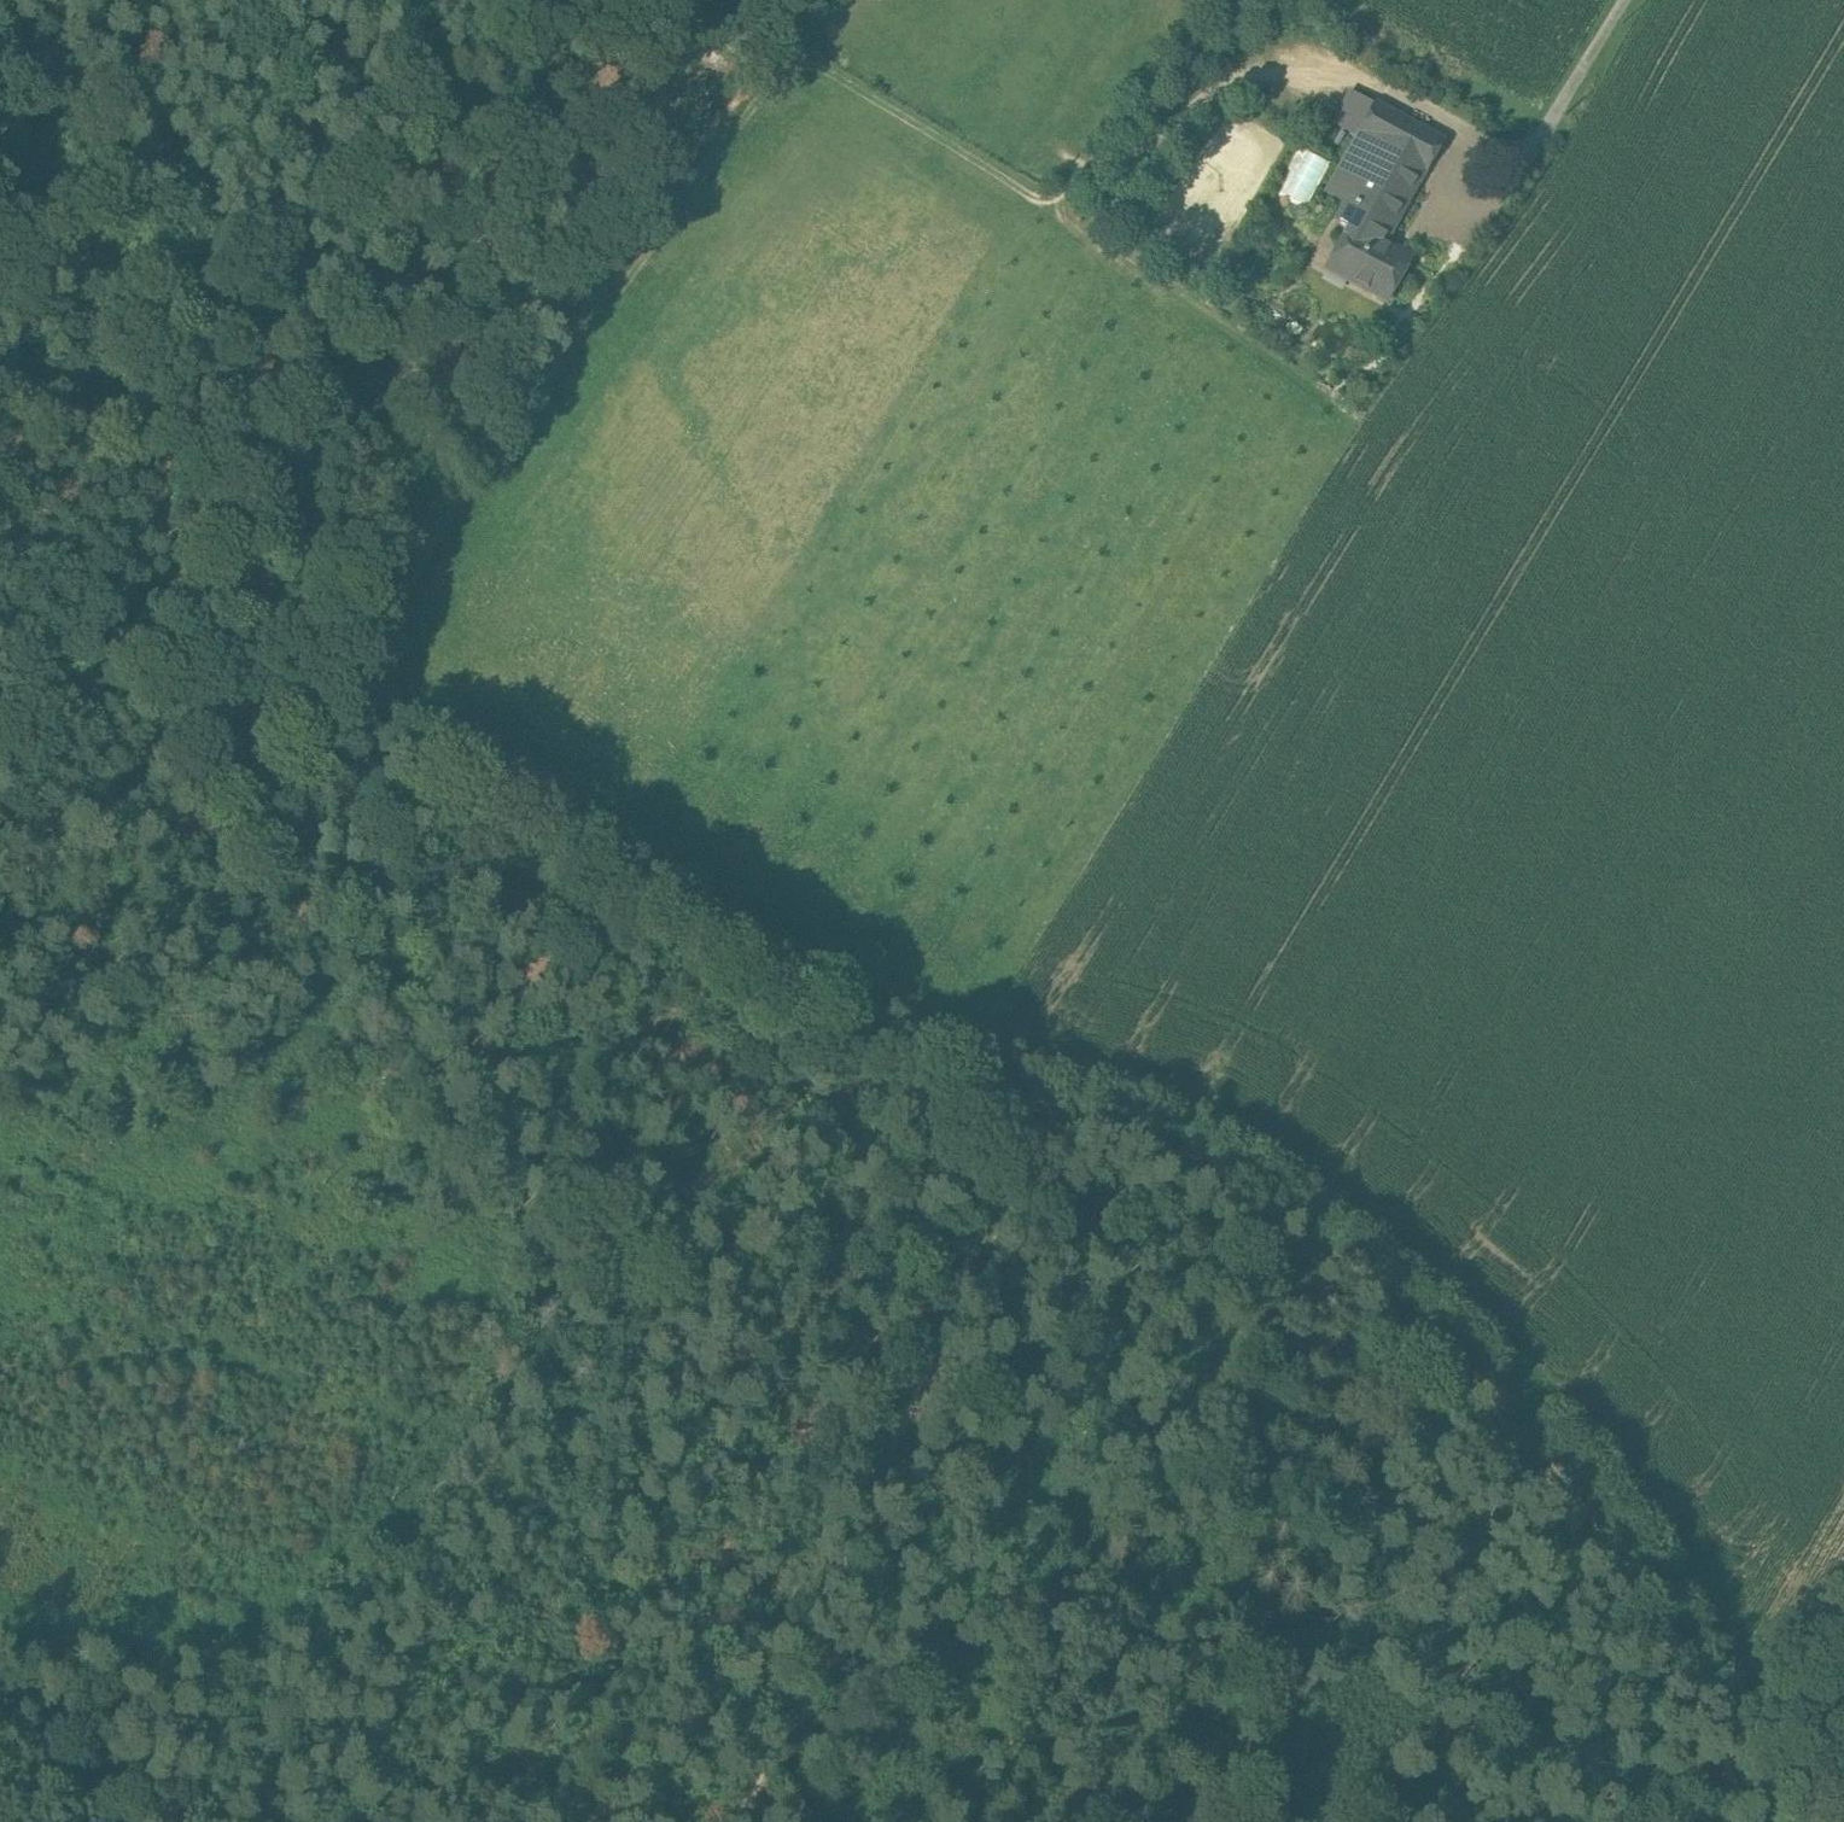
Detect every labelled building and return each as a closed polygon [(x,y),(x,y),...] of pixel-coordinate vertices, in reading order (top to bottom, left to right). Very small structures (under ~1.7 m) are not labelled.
[(1353,86),(1333,117),(1356,131),(1375,100),(1353,86)] [(1454,137),(1384,98),(1330,193),(1349,204),(1317,262),(1394,305),(1423,253),(1397,239),(1454,137)]
